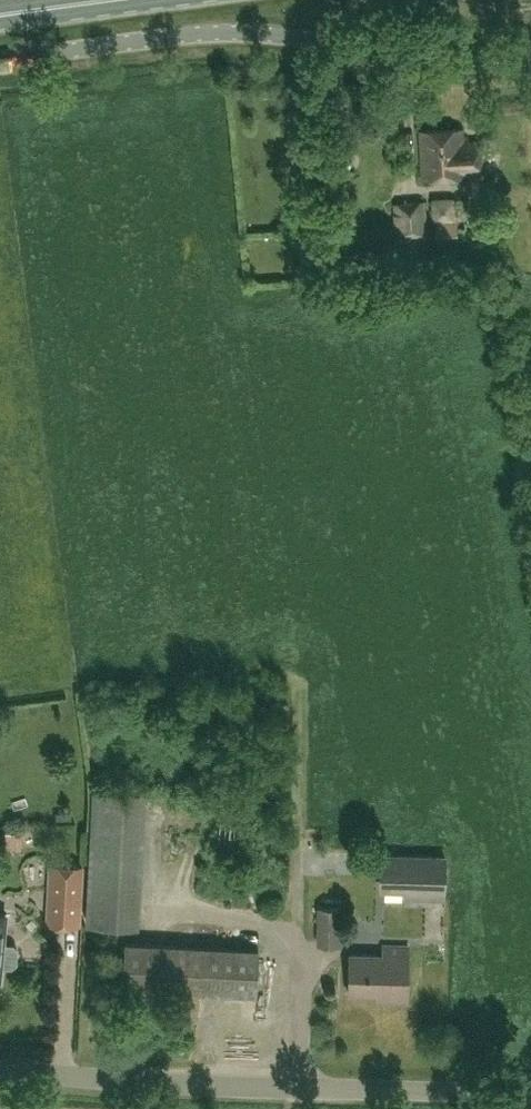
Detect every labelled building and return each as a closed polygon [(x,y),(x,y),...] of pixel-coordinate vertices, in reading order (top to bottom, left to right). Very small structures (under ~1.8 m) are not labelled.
[(421,131),(424,179),(465,177),(465,174),(480,173),(478,141),(463,142),(462,129),(421,131)] [(453,200),(432,200),(433,234),(455,233),(453,200)] [(398,237),(427,235),(425,203),(395,205),(398,237)] [(146,790),(124,789),(93,787),(86,923),(117,925),(139,926),(146,790)] [(7,832),(7,850),(23,850),(23,832),(7,832)] [(382,853),(381,888),(405,889),(405,896),(444,898),(445,856),(382,853)] [(83,864),(50,863),(47,923),(79,923),(83,864)] [(340,908),(318,907),(318,944),(339,944),(340,908)] [(1,966),(11,967),(16,963),(17,948),(14,943),(3,942),(3,941),(6,913),(0,912),(0,977),(1,966)] [(259,949),(126,941),(123,986),(257,994),(259,949)] [(351,954),(350,993),(387,994),(387,1000),(407,1001),(409,945),(384,944),(383,955),(351,954)]
